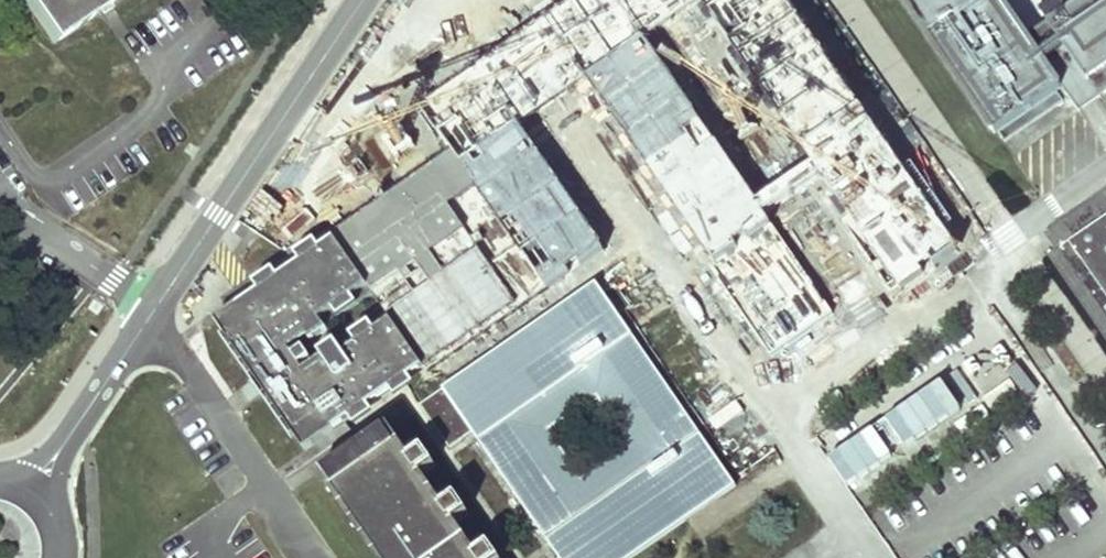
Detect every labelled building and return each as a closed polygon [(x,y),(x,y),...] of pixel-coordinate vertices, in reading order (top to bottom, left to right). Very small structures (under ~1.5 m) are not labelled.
[(55,32),(102,0),(33,0),(55,32)] [(1049,22),(1059,37),(1039,50),(1005,0),(903,0),(994,134),(1065,85),(1082,109),(1105,93),(1105,94),(1105,0),(1081,0),(1049,22)] [(1105,295),(1105,219),(1071,243),(1105,295)] [(424,360),(335,231),(215,313),(305,443),(424,360)] [(421,407),(449,449),(472,433),(558,557),(633,557),(736,487),(597,283),(421,407)] [(390,428),(321,475),(378,557),(499,557),(490,545),(477,555),(455,524),(469,514),(457,497),(444,506),(423,476),(437,466),(425,448),(411,458),(390,428)]
